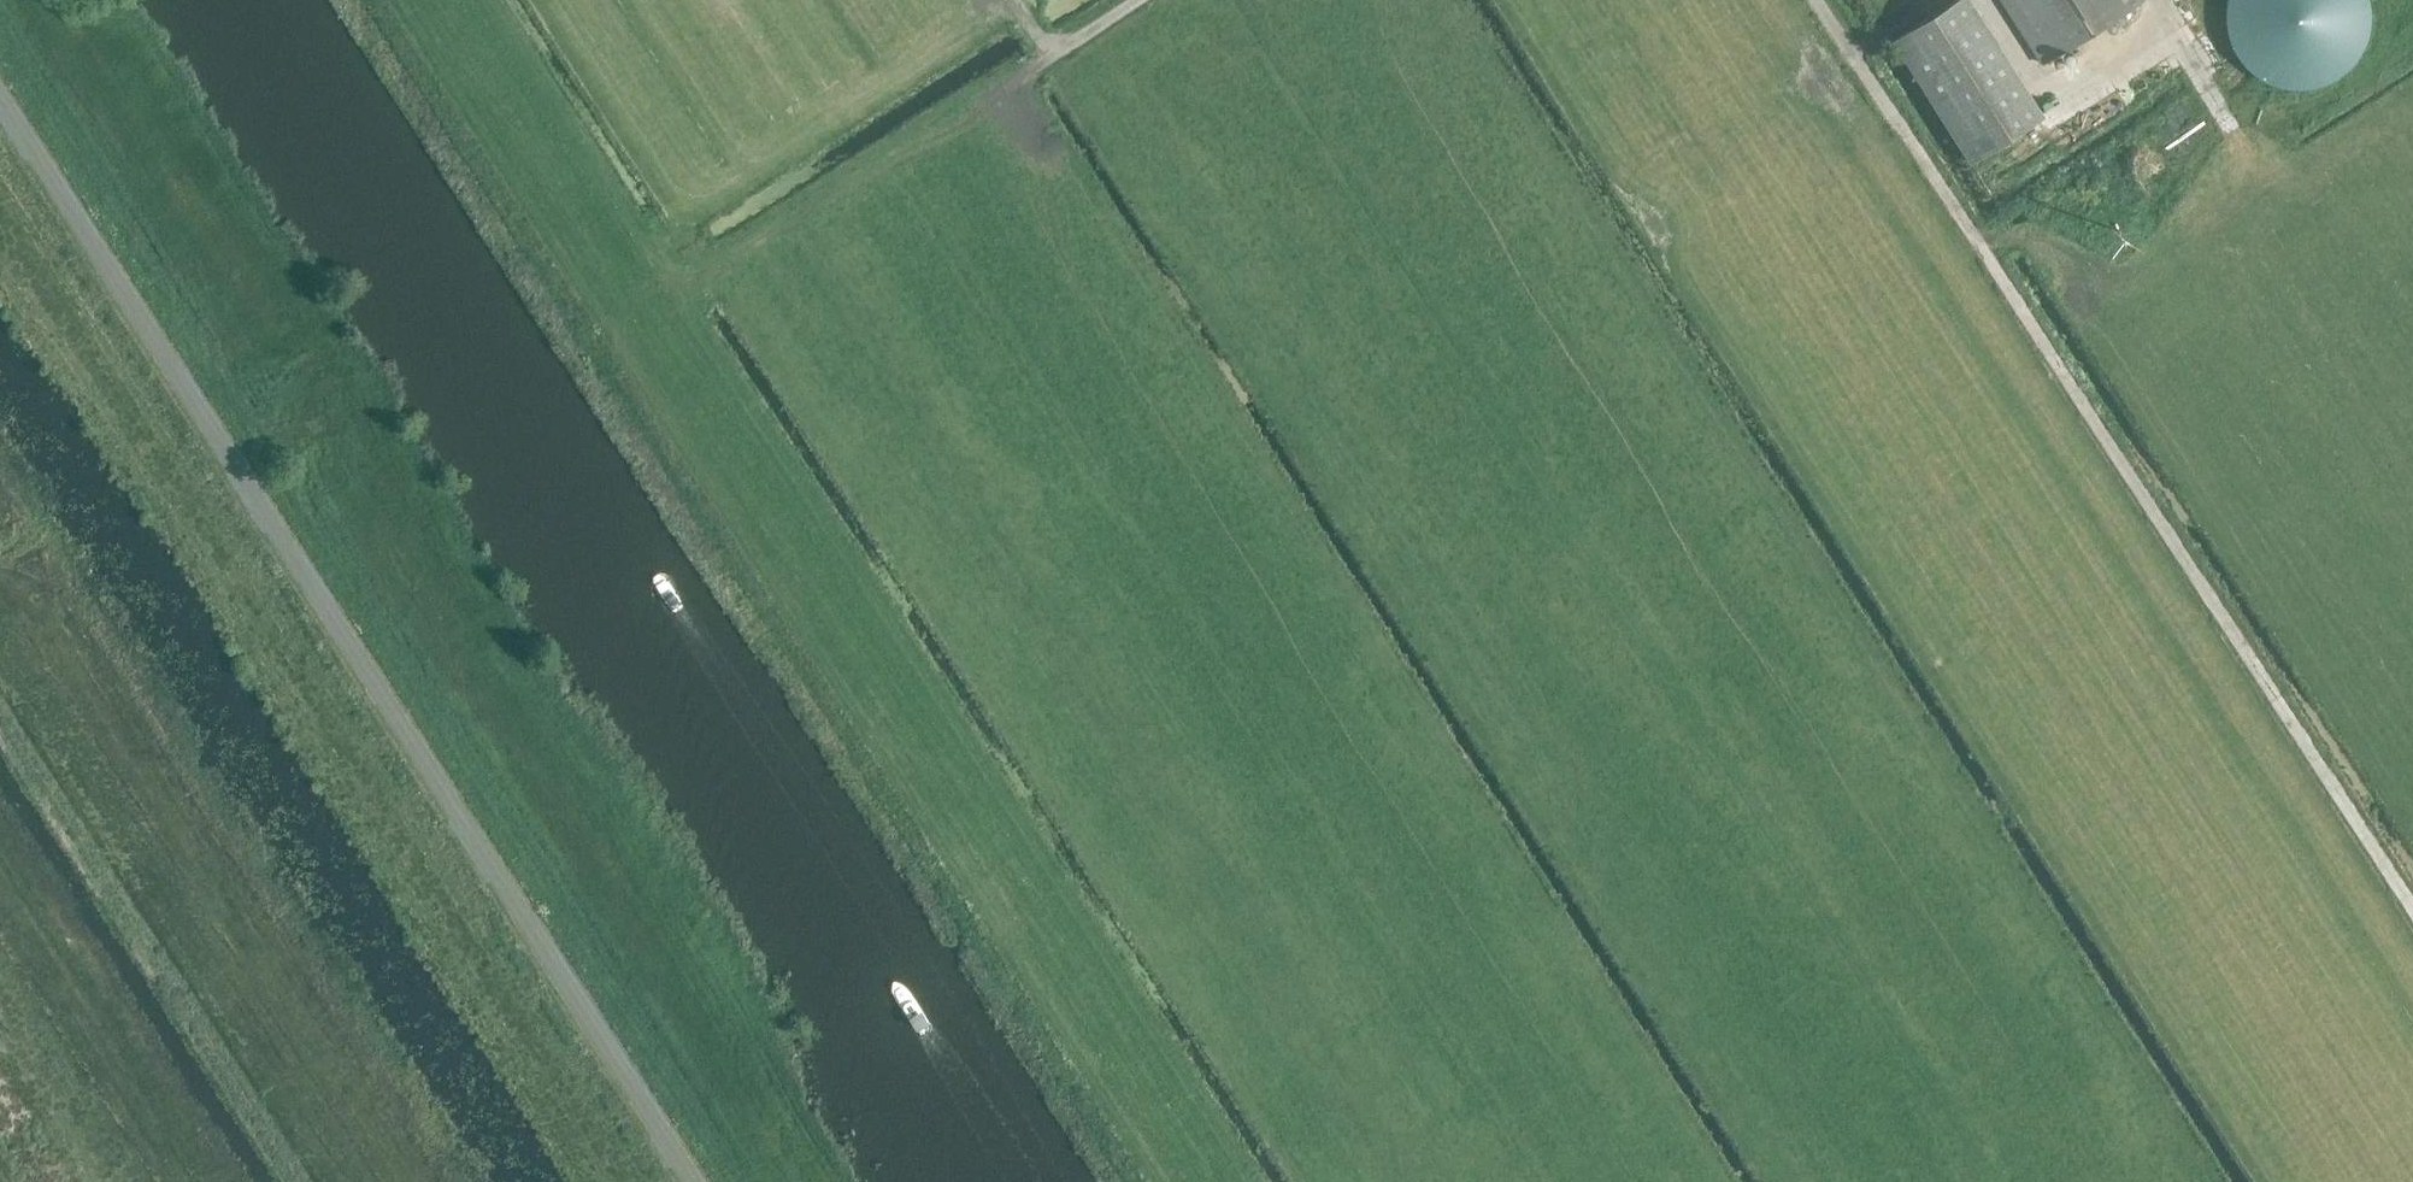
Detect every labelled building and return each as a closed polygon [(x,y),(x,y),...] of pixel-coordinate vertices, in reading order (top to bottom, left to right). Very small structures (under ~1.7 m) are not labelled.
[(1891,39),(1968,163),(2042,117),(1968,0),(1954,0),(1891,39)] [(2142,0),(2000,0),(2041,64),(2142,0)] [(2247,71),(2263,82),(2281,89),(2300,91),(2318,87),(2336,79),(2350,67),(2361,51),(2367,34),(2369,15),(2366,0),(2227,0),(2227,2),(2225,21),(2228,40),(2235,57),(2247,71)]
